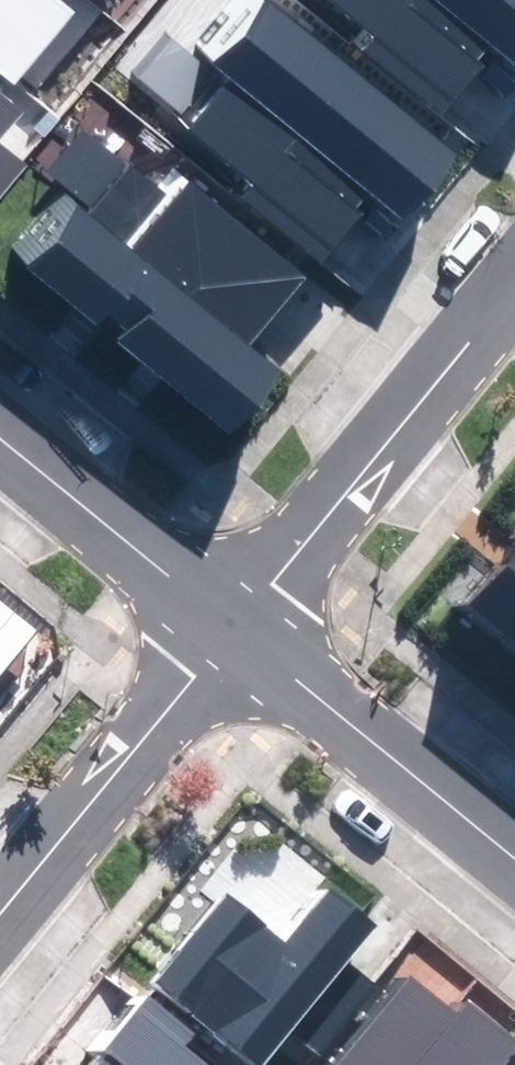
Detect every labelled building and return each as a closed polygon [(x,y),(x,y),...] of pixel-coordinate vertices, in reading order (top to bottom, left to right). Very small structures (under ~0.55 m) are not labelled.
[(15,83),(75,12),(61,0),(0,0),(0,71),(15,83)] [(321,262),(373,199),(403,223),(460,155),(271,0),(265,0),(213,63),(232,78),(191,129),(256,182),(243,198),(321,262)] [(443,115),(495,52),(514,68),(514,0),(335,0),(378,35),(365,51),(443,115)] [(23,113),(0,94),(0,140),(23,113)] [(118,340),(230,435),(285,372),(251,344),(307,279),(182,172),(161,196),(83,129),(44,175),(77,203),(26,262),(99,324),(107,315),(126,331),(118,340)] [(27,167),(0,144),(0,199),(27,167)] [(514,639),(514,554),(473,606),(514,639)] [(256,1064),(263,1064),(290,1031),(319,1054),(375,984),(349,963),(376,929),(326,890),(286,940),(226,893),(153,984),(256,1064)] [(514,1049),(514,1039),(466,999),(455,1012),(411,976),(337,1064),(502,1064),(514,1049)] [(185,1045),(194,1034),(151,998),(95,1064),(209,1064),(185,1045)]
